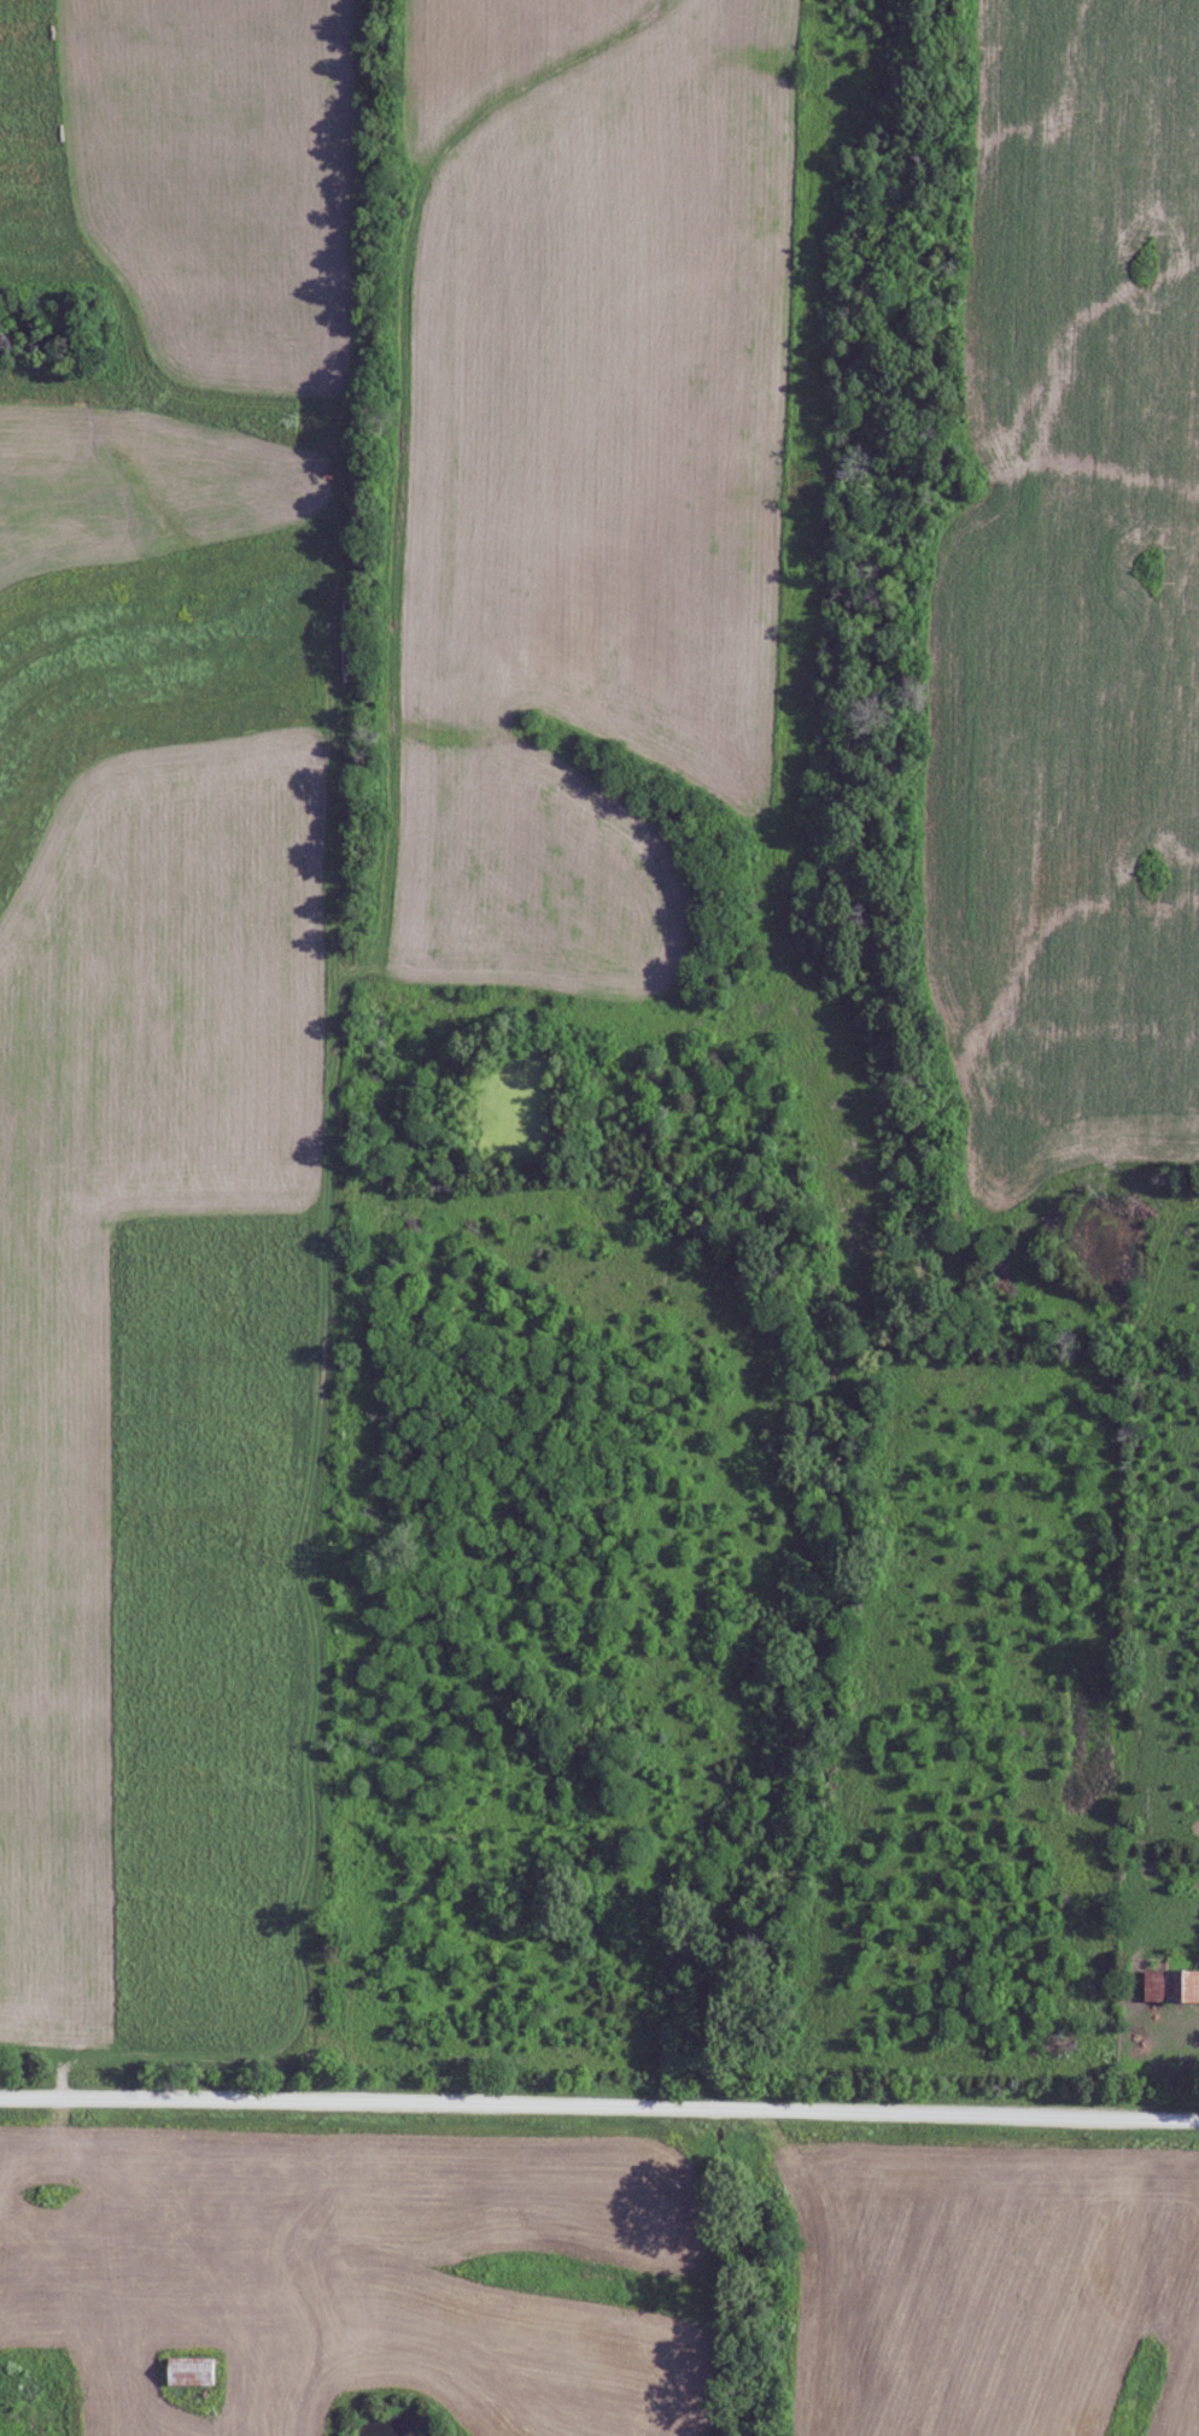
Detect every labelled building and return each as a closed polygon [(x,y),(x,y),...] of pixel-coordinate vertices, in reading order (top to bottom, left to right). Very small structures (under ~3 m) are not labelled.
[(1144,2001),(1198,2001),(1198,1969),(1144,1969),(1144,2001)] [(213,2384),(213,2356),(166,2356),(166,2384),(213,2384)]
